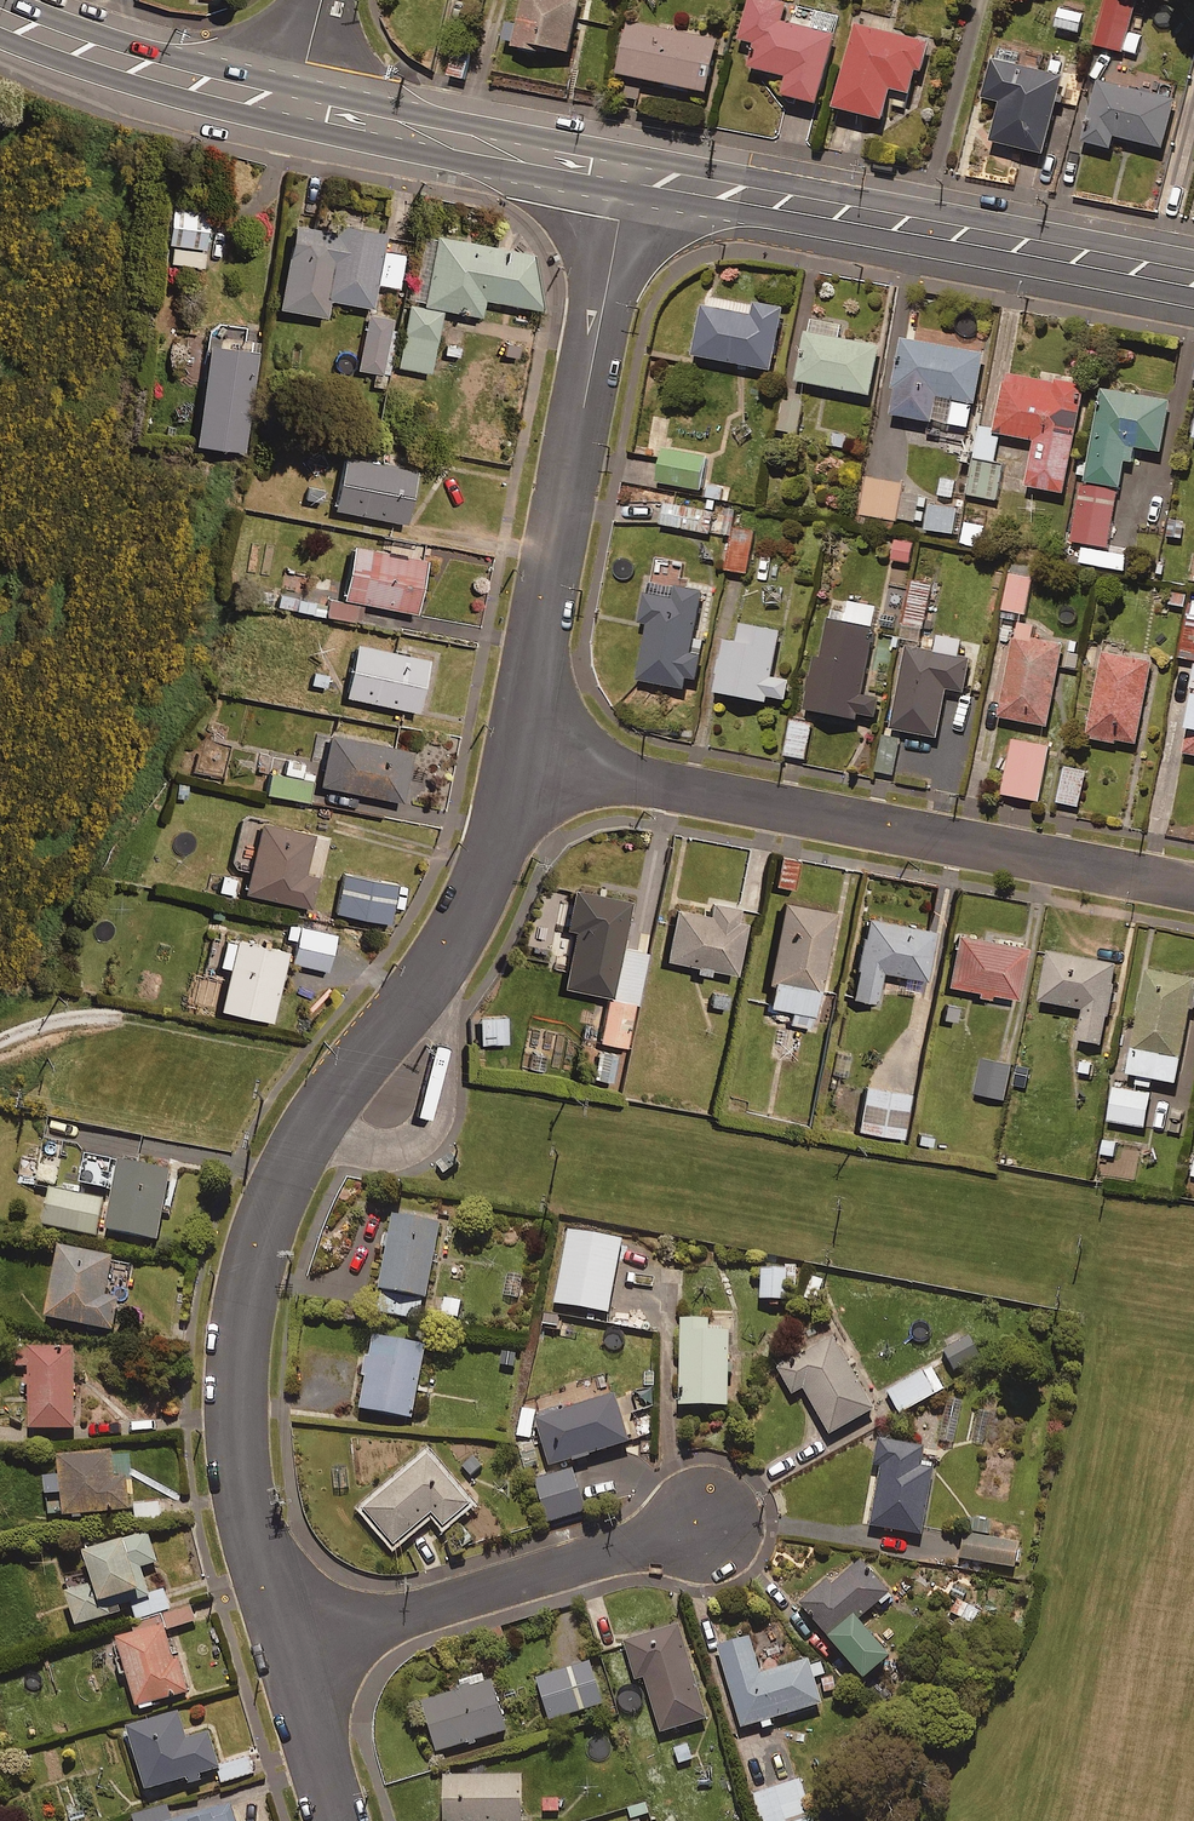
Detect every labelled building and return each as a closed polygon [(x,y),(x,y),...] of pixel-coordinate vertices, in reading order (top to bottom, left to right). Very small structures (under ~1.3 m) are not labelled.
[(567,0),(530,0),(524,33),(511,30),(507,53),(573,65),(584,3),(567,0)] [(821,113),(846,18),(802,6),(796,32),(784,29),(789,9),(754,0),(742,46),(762,51),(755,76),(793,85),(788,104),(821,113)] [(1118,0),(1111,0),(1096,48),(1123,57),(1140,7),(1118,0)] [(1087,17),(1063,12),(1058,33),(1082,38),(1087,17)] [(620,82),(630,84),(625,104),(642,107),(640,120),(704,133),(721,48),(631,29),(620,82)] [(933,49),(858,31),(838,117),(888,128),(895,97),(915,102),(920,77),(926,78),(933,49)] [(1068,80),(998,64),(988,105),(1006,109),(997,150),(1048,162),(1068,80)] [(1180,107),(1101,87),(1086,149),(1115,156),(1118,144),(1167,156),(1180,107)] [(210,216),(172,211),(167,249),(205,254),(210,216)] [(338,238),(292,232),(280,316),(326,322),(329,306),(372,312),(376,287),(399,290),(404,258),(382,255),(384,237),(339,231),(338,238)] [(424,309),(443,313),(481,321),(484,304),(542,315),(533,259),(420,237),(407,301),(425,305),(424,309)] [(772,365),(783,303),(753,297),(752,301),(710,293),(709,303),(702,302),(694,351),(772,365)] [(443,313),(424,309),(411,306),(399,370),(430,376),(443,313)] [(842,321),(809,315),(797,376),(871,389),(880,342),(840,334),(842,321)] [(392,323),(367,319),(358,373),(383,377),(392,323)] [(984,348),(904,334),(891,409),(971,423),(984,348)] [(257,359),(210,353),(196,452),(243,458),(257,359)] [(1005,430),(1035,436),(1027,481),(1065,488),(1084,382),(1007,369),(996,429),(1005,430)] [(1121,482),(1126,456),(1137,458),(1139,443),(1161,448),(1171,398),(1104,385),(1087,475),(1121,482)] [(804,401),(784,396),(778,425),(798,429),(804,401)] [(975,453),(1000,458),(1005,430),(996,429),(978,425),(973,453),(975,453)] [(414,464),(342,449),(331,502),(403,517),(414,464)] [(1000,458),(975,453),(968,493),(997,498),(1004,459),(1000,458)] [(921,483),(867,474),(861,510),(915,519),(921,483)] [(1118,487),(1082,481),(1071,538),(1084,541),(1081,558),(1123,566),(1125,551),(1107,548),(1118,487)] [(958,505),(931,500),(926,525),(953,530),(958,505)] [(710,531),(713,510),(664,502),(660,522),(710,531)] [(985,524),(967,518),(961,539),(979,545),(985,524)] [(913,539),(895,537),(893,558),(911,560),(913,539)] [(358,617),(362,596),(413,606),(423,550),(350,538),(340,593),(322,589),(318,610),(358,617)] [(752,544),(731,541),(727,567),(748,570),(752,544)] [(1035,564),(1013,559),(1004,606),(1026,610),(1035,564)] [(936,582),(916,578),(907,623),(927,628),(936,582)] [(703,587),(676,582),(673,596),(644,590),(638,618),(649,620),(638,676),(684,685),(687,673),(697,675),(701,651),(691,649),(703,587)] [(267,585),(263,601),(314,613),(318,596),(267,585)] [(834,595),(806,704),(853,716),(855,708),(876,713),(880,696),(861,691),(874,640),(869,639),(878,606),(834,595)] [(1177,651),(1193,655),(1193,602),(1189,601),(1177,651)] [(722,635),(713,690),(766,699),(767,692),(787,695),(790,676),(773,674),(781,624),(742,618),(739,638),(722,635)] [(1035,622),(1018,619),(1000,713),(1048,722),(1064,641),(1033,636),(1035,622)] [(395,635),(382,633),(379,644),(354,639),(344,691),(416,706),(427,654),(392,647),(395,635)] [(959,654),(962,641),(942,637),(939,650),(908,644),(892,725),(938,734),(948,685),(965,688),(971,656),(959,654)] [(1153,657),(1104,647),(1087,734),(1115,739),(1116,735),(1137,739),(1153,657)] [(1183,748),(1193,750),(1193,688),(1183,748)] [(813,721),(792,717),(786,753),(806,757),(813,721)] [(409,745),(327,728),(317,779),(399,795),(409,745)] [(894,773),(901,736),(884,733),(876,769),(894,773)] [(1050,742),(1014,735),(1004,790),(1040,797),(1050,742)] [(1087,767),(1065,763),(1058,799),(1079,803),(1087,767)] [(310,776),(269,767),(265,787),(306,796),(310,776)] [(230,862),(246,865),(241,887),(308,902),(315,872),(301,869),(311,826),(242,810),(230,862)] [(798,858),(780,854),(774,881),(791,886),(798,858)] [(396,877),(341,867),(334,909),(388,919),(396,877)] [(553,954),(567,957),(562,982),(607,990),(598,1037),(624,1042),(631,1002),(634,1003),(644,948),(618,943),(628,893),(572,883),(568,904),(560,902),(557,922),(573,925),(571,934),(557,932),(553,954)] [(675,903),(665,956),(696,962),(694,969),(707,971),(708,964),(734,969),(743,915),(727,912),(729,900),(709,896),(707,908),(675,903)] [(832,907),(784,898),(765,1001),(791,1006),(788,1021),(810,1024),(832,907)] [(932,926),(863,913),(848,992),(874,997),(880,966),(923,975),(932,926)] [(333,930),(288,921),(284,936),(293,938),(289,957),(325,964),(333,930)] [(956,929),(947,981),(975,986),(974,993),(989,995),(990,989),(1014,993),(1024,941),(956,929)] [(285,946),(223,931),(216,959),(227,961),(218,1003),(269,1015),(285,946)] [(1118,961),(1050,948),(1041,996),(1084,1005),(1079,1035),(1103,1040),(1118,961)] [(1126,1067),(1137,1069),(1134,1081),(1152,1085),(1154,1073),(1176,1078),(1193,997),(1193,974),(1149,964),(1126,1067)] [(730,992),(712,990),(708,1014),(726,1016),(730,992)] [(962,1004),(941,1000),(938,1018),(958,1022),(962,1004)] [(504,1012),(477,1013),(478,1039),(505,1038),(504,1012)] [(614,1050),(598,1048),(594,1076),(611,1078),(614,1050)] [(852,1054),(836,1049),(828,1075),(844,1079),(852,1054)] [(1012,1061),(982,1055),(975,1090),(1004,1097),(1012,1061)] [(908,1089),(864,1083),(858,1127),(901,1133),(908,1089)] [(1151,1090),(1115,1084),(1108,1118),(1145,1124),(1151,1090)] [(168,1168),(82,1151),(77,1179),(111,1186),(103,1227),(155,1237),(168,1168)] [(103,1198),(48,1185),(40,1220),(95,1233),(103,1198)] [(392,1210),(377,1285),(387,1287),(383,1309),(419,1317),(439,1220),(392,1210)] [(621,1237),(567,1227),(554,1300),(607,1310),(621,1237)] [(110,1254),(56,1243),(43,1314),(110,1327),(116,1297),(102,1294),(110,1254)] [(795,1267),(761,1265),(759,1296),(793,1298),(795,1267)] [(826,1277),(805,1270),(796,1297),(817,1304),(826,1277)] [(457,1297),(437,1298),(438,1317),(458,1316),(457,1297)] [(564,1307),(545,1303),(540,1324),(559,1329),(564,1307)] [(707,1316),(680,1315),(679,1402),(727,1402),(727,1327),(707,1327),(707,1316)] [(980,1354),(967,1333),(944,1347),(957,1368),(980,1354)] [(424,1341),(382,1334),(378,1355),(367,1353),(357,1406),(410,1415),(424,1341)] [(872,1408),(831,1334),(775,1365),(790,1392),(802,1385),(828,1432),(872,1408)] [(26,1343),(26,1350),(14,1350),(14,1365),(26,1365),(26,1425),(72,1425),(72,1343),(26,1343)] [(942,1387),(930,1364),(887,1388),(899,1411),(942,1387)] [(535,1415),(550,1463),(628,1439),(613,1391),(535,1415)] [(535,1410),(521,1407),(516,1434),(530,1437),(535,1410)] [(931,1449),(882,1440),(877,1468),(885,1470),(875,1529),(929,1538),(941,1470),(928,1467),(931,1449)] [(111,1476),(109,1448),(55,1452),(56,1471),(40,1473),(42,1490),(59,1489),(60,1511),(127,1506),(125,1475),(111,1476)] [(467,1503),(426,1453),(362,1506),(392,1542),(431,1510),(442,1524),(467,1503)] [(159,1516),(157,1499),(133,1502),(135,1519),(159,1516)] [(73,1620),(118,1610),(117,1604),(130,1601),(133,1615),(168,1608),(163,1586),(145,1590),(139,1563),(154,1560),(147,1529),(80,1545),(88,1580),(65,1586),(73,1620)] [(1025,1544),(967,1535),(963,1561),(1021,1571),(1025,1544)] [(882,1604),(893,1595),(863,1557),(831,1582),(826,1576),(799,1598),(861,1675),(888,1653),(857,1616),(878,1599),(882,1604)] [(979,1613),(959,1598),(944,1619),(964,1634),(979,1613)] [(194,1618),(189,1604),(111,1629),(135,1705),(182,1689),(162,1628),(194,1618)] [(705,1716),(676,1623),(623,1639),(635,1677),(643,1675),(660,1730),(705,1716)] [(756,1640),(720,1650),(744,1732),(828,1707),(814,1661),(767,1676),(756,1640)] [(601,1703),(589,1661),(534,1677),(546,1719),(601,1703)] [(505,1730),(491,1681),(422,1700),(435,1749),(505,1730)] [(217,1762),(208,1730),(184,1736),(176,1709),(125,1723),(142,1786),(183,1774),(185,1779),(200,1775),(199,1770),(211,1766),(216,1782),(253,1771),(247,1753),(217,1762)] [(442,1774),(442,1820),(520,1820),(520,1774),(442,1774)] [(805,1780),(756,1795),(764,1820),(817,1820),(805,1780)] [(230,1794),(201,1801),(202,1806),(168,1815),(166,1804),(129,1813),(131,1820),(236,1820),(230,1794)]
